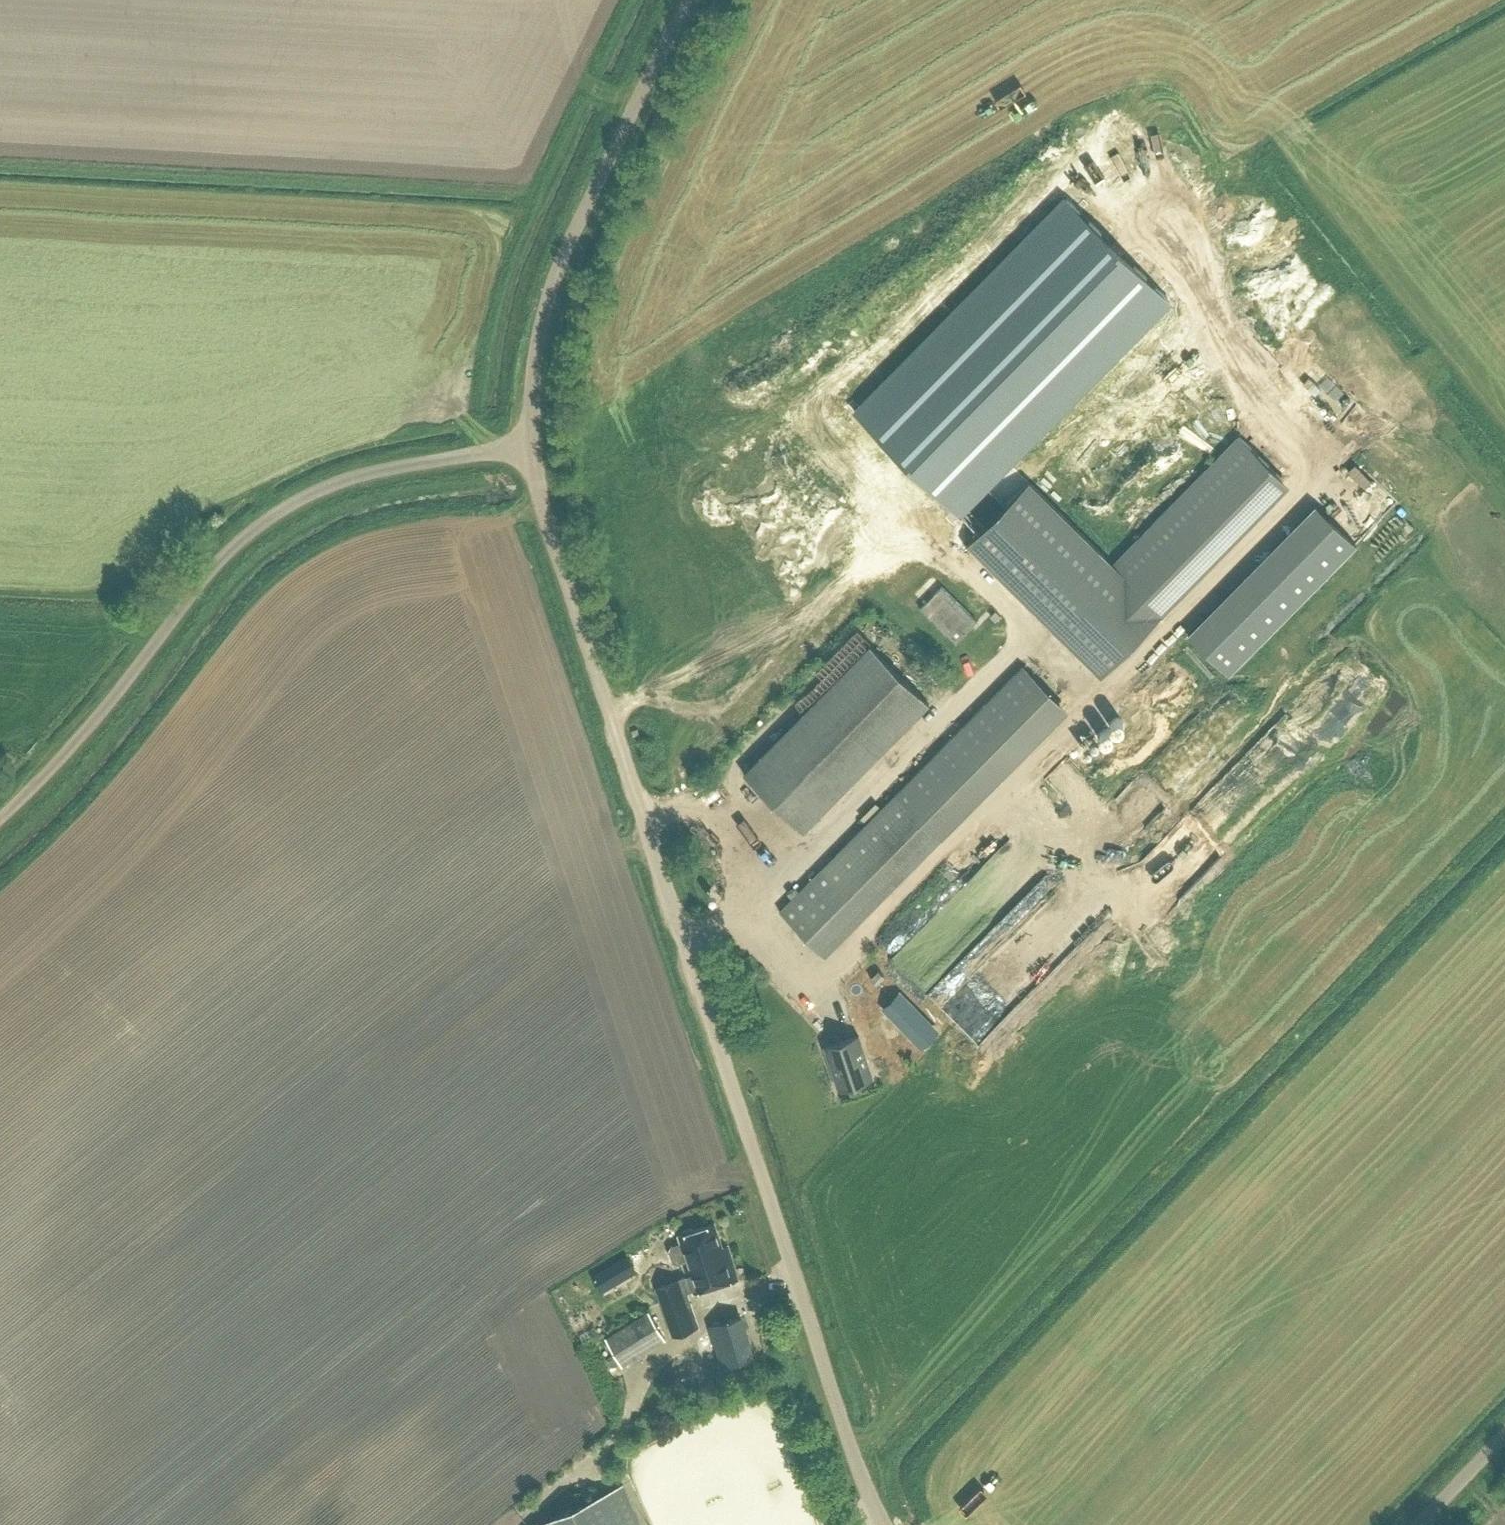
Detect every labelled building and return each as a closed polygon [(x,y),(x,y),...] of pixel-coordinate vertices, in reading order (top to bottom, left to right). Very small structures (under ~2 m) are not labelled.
[(1067,197),(856,411),(958,512),(1169,299),(1067,197)] [(1114,575),(1030,493),(969,555),(1097,680),(1285,489),(1240,446),(1114,575)] [(942,585),(920,607),(956,641),(977,619),(942,585)] [(929,703),(870,643),(743,771),(802,831),(929,703)] [(895,792),(780,910),(815,945),(931,827),(895,792)] [(952,1013),(1012,957),(996,940),(937,997),(952,1013)] [(870,1077),(856,1035),(822,1046),(836,1088),(870,1077)] [(721,1249),(713,1224),(679,1235),(681,1240),(670,1244),(669,1248),(673,1259),(678,1261),(682,1260),(693,1292),(737,1277),(727,1247),(721,1249)] [(677,1280),(658,1286),(667,1312),(686,1305),(677,1280)] [(666,1338),(650,1311),(605,1337),(621,1364),(666,1338)] [(755,1355),(743,1314),(709,1324),(721,1364),(755,1355)] [(758,1454),(767,1475),(782,1469),(773,1447),(758,1454)] [(623,1487),(542,1524),(641,1524),(623,1487)]
